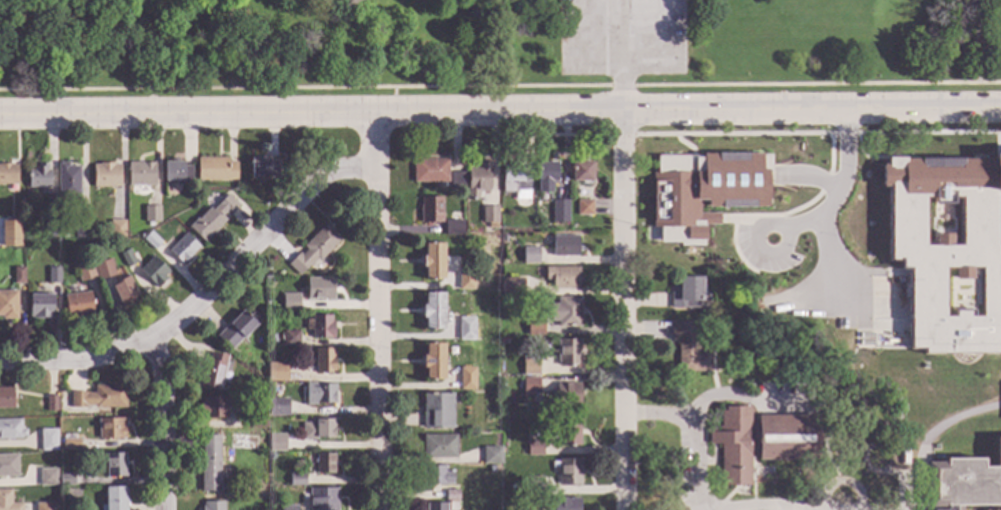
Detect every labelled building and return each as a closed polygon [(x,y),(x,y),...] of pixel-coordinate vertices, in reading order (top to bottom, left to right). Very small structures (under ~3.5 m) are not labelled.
[(768,209),(768,154),(702,154),(702,157),(656,157),(656,173),(652,173),(652,228),(659,228),(659,245),(703,245),(703,225),(719,225),(719,214),(699,214),(699,201),(706,201),(706,209),(768,209)] [(993,154),(1000,154),(1000,354),(923,354),(923,349),(909,350),(909,348),(909,270),(900,270),(899,261),(887,260),(888,187),(880,187),(880,164),(886,164),(886,158),(905,158),(905,160),(993,159),(993,154)] [(278,176),(258,176),(258,180),(250,180),(250,157),(278,157),(278,176)] [(228,163),(236,163),(236,181),(197,181),(197,158),(227,158),(228,163)] [(447,182),(412,183),(412,160),(447,160),(447,182)] [(17,185),(0,185),(0,164),(9,164),(9,161),(16,161),(17,185)] [(183,166),(191,166),(191,183),(182,183),(182,181),(180,181),(180,185),(175,185),(175,181),(164,182),(164,162),(183,162),(183,166)] [(68,167),(79,167),(80,198),(78,198),(78,200),(69,200),(69,198),(57,198),(57,163),(68,163),(68,167)] [(155,174),(156,174),(157,178),(155,178),(155,186),(128,186),(128,163),(154,163),(155,174)] [(490,191),(487,191),(486,193),(482,193),(481,191),(481,198),(468,198),(467,167),(479,167),(479,164),(489,163),(490,191)] [(530,190),(519,190),(519,182),(516,182),(516,193),(501,193),(501,166),(522,166),(522,163),(530,163),(530,190)] [(556,183),(555,183),(553,186),(550,186),(550,193),(536,193),(536,163),(556,163),(556,183)] [(591,182),(590,182),(588,185),(585,186),(582,185),(581,182),(571,182),(571,163),(591,163),(591,182)] [(47,170),(49,170),(49,189),(28,189),(27,171),(33,171),(33,168),(38,168),(38,164),(47,164),(47,170)] [(113,166),(120,166),(120,188),(93,188),(93,166),(99,166),(99,164),(113,164),(113,166)] [(464,191),(449,191),(449,172),(464,172),(464,191)] [(238,206),(227,217),(224,213),(221,216),(225,220),(203,243),(188,227),(197,218),(198,220),(209,208),(212,211),(227,195),(238,206)] [(442,223),(435,223),(435,226),(430,226),(430,223),(420,223),(419,206),(420,206),(420,197),(442,197),(442,223)] [(567,222),(553,222),(553,201),(567,201),(567,222)] [(592,216),(577,216),(577,201),(592,201),(592,216)] [(159,222),(148,222),(148,206),(159,205),(159,222)] [(497,230),(488,230),(488,223),(482,223),(482,207),(497,207),(497,230)] [(125,238),(109,238),(109,221),(125,221),(125,238)] [(462,236),(444,236),(444,221),(462,221),(462,236)] [(55,237),(44,237),(44,223),(55,223),(55,237)] [(90,238),(74,238),(74,223),(90,223),(90,238)] [(339,240),(318,262),(316,260),(310,266),(310,265),(299,276),(287,265),(298,253),(301,255),(306,250),(303,247),(324,225),(339,240)] [(14,248),(0,248),(0,231),(14,231),(14,248)] [(161,242),(153,251),(142,240),(150,231),(161,242)] [(198,247),(181,265),(167,251),(185,233),(198,247)] [(578,256),(552,257),(552,236),(578,236),(578,256)] [(443,258),(445,258),(446,266),(443,266),(443,280),(424,280),(424,268),(421,268),(421,256),(424,256),(424,244),(443,244),(443,258)] [(539,247),(539,264),(522,263),(522,246),(539,247)] [(136,264),(126,269),(119,254),(128,250),(136,264)] [(152,256),(168,272),(163,277),(166,279),(164,280),(167,282),(164,285),(162,283),(156,288),(138,270),(152,256)] [(115,275),(97,281),(92,265),(110,259),(115,275)] [(95,277),(79,283),(74,266),(90,261),(95,277)] [(24,284),(13,284),(13,268),(24,268),(24,284)] [(59,284),(48,284),(48,268),(59,268),(59,284)] [(473,290),(457,290),(457,268),(473,268),(473,290)] [(578,288),(552,288),(552,280),(544,280),(544,268),(578,268),(578,288)] [(945,269),(953,268),(954,279),(972,280),(971,268),(980,268),(981,317),(973,316),(973,310),(952,310),(952,317),(944,317),(944,271),(945,269)] [(137,296),(132,299),(133,302),(121,308),(110,285),(128,276),(137,296)] [(523,295),(502,295),(502,277),(523,278),(523,295)] [(333,300),(326,300),(326,303),(321,303),(321,300),(306,300),(306,278),(333,278),(333,300)] [(702,290),(709,290),(708,301),(700,301),(700,309),(670,309),(670,293),(671,293),(671,287),(678,287),(678,278),(702,278),(702,290)] [(2,316),(0,316),(0,292),(16,292),(17,319),(2,319),(2,316)] [(91,301),(93,300),(94,305),(91,305),(92,314),(66,317),(63,296),(90,292),(91,301)] [(53,317),(51,317),(51,320),(32,320),(32,317),(28,317),(28,294),(52,294),(53,317)] [(298,312),(282,312),(282,294),(298,294),(298,312)] [(443,308),(446,308),(446,316),(443,316),(443,330),(424,330),(424,318),(421,318),(421,305),(424,305),(424,294),(443,294),(443,308)] [(580,328),(557,328),(557,322),(548,322),(548,304),(557,304),(556,297),(580,297),(580,328)] [(248,317),(253,312),(260,320),(246,335),(247,336),(244,340),(242,338),(241,340),(245,345),(236,355),(216,336),(241,310),(248,317)] [(330,322),(333,322),(333,339),(311,339),(311,330),(305,330),(305,320),(311,320),(311,316),(330,316),(330,322)] [(544,316),(543,335),(527,334),(527,316),(544,316)] [(473,329),(477,329),(477,332),(478,332),(478,339),(473,339),(473,341),(458,341),(458,318),(473,318),(473,329)] [(697,352),(710,352),(710,372),(677,372),(677,345),(675,345),(675,341),(670,341),(670,322),(697,322),(697,352)] [(298,346),(282,346),(282,339),(279,339),(279,334),(282,334),(282,331),(298,331),(298,346)] [(580,366),(557,366),(557,340),(579,340),(580,366)] [(443,358),(446,358),(446,366),(443,366),(443,380),(424,380),(424,369),(422,369),(422,356),(424,356),(424,344),(443,344),(443,358)] [(334,374),(325,374),(325,376),(321,376),(321,374),(315,374),(315,349),(333,349),(334,374)] [(227,356),(226,361),(231,362),(229,372),(223,371),(219,390),(199,385),(205,359),(208,359),(210,352),(227,356)] [(538,375),(523,375),(523,359),(538,359),(538,375)] [(284,381),(267,381),(267,365),(283,365),(284,381)] [(474,390),(459,390),(459,368),(474,368),(474,390)] [(539,378),(539,394),(522,394),(522,378),(539,378)] [(316,384),(335,384),(335,404),(316,404),(316,405),(305,405),(305,391),(302,391),(302,387),(305,387),(305,383),(316,383),(316,384)] [(579,384),(580,405),(556,405),(555,383),(579,384)] [(125,408),(94,408),(94,407),(85,407),(85,409),(70,409),(70,393),(94,394),(94,386),(125,386),(125,408)] [(13,409),(0,409),(0,388),(12,388),(13,396),(15,396),(15,400),(13,400),(13,409)] [(452,429),(422,429),(422,412),(423,412),(422,394),(452,394),(452,429)] [(57,412),(46,412),(45,396),(57,396),(57,412)] [(226,418),(200,419),(200,404),(202,404),(202,398),(226,398),(226,418)] [(288,416),(268,416),(268,399),(288,399),(288,416)] [(749,420),(757,420),(757,416),(817,416),(817,460),(757,460),(757,458),(749,458),(750,486),(720,486),(720,445),(708,445),(708,433),(717,433),(717,426),(720,426),(720,411),(724,411),(724,407),(749,407),(749,420)] [(266,429),(249,429),(249,414),(266,413),(266,429)] [(333,440),(301,439),(301,422),(314,423),(314,418),(334,418),(333,440)] [(124,431),(126,431),(126,437),(125,437),(125,439),(98,440),(97,419),(124,419),(124,431)] [(579,446),(559,446),(559,440),(552,440),(552,427),(559,427),(559,419),(579,419),(579,446)] [(7,439),(0,439),(0,420),(20,420),(21,430),(25,430),(26,437),(21,437),(21,439),(12,439),(12,441),(7,441),(7,439)] [(57,451),(40,452),(39,430),(56,429),(57,451)] [(285,452),(268,452),(268,434),(285,434),(285,452)] [(455,459),(422,459),(422,435),(455,435),(455,459)] [(219,473),(221,473),(221,476),(219,476),(219,492),(200,492),(200,475),(197,475),(197,469),(200,469),(200,460),(201,460),(201,436),(218,436),(219,473)] [(996,438),(1000,438),(1000,503),(960,504),(960,509),(945,509),(946,504),(926,504),(926,462),(945,461),(945,456),(982,455),(981,464),(996,464),(996,438)] [(79,450),(62,451),(61,440),(79,439),(79,450)] [(542,455),(527,456),(527,441),(542,441),(542,455)] [(501,465),(482,465),(482,447),(501,447),(501,465)] [(124,477),(112,478),(112,480),(108,480),(108,478),(105,478),(105,454),(124,453),(124,477)] [(333,474),(315,474),(315,463),(312,463),(312,460),(315,460),(315,454),(333,454),(333,474)] [(3,477),(0,477),(0,456),(16,455),(17,477),(7,477),(7,479),(3,479),(3,477)] [(580,485),(558,485),(558,460),(580,460),(580,485)] [(445,471),(452,471),(452,485),(445,485),(445,486),(437,486),(437,487),(433,488),(433,486),(422,486),(422,466),(445,466),(445,471)] [(56,486),(39,486),(39,470),(56,469),(56,486)] [(305,486),(289,486),(289,474),(305,474),(305,486)] [(73,486),(59,486),(59,476),(73,475),(73,486)] [(543,494),(527,494),(527,477),(543,477),(543,494)] [(125,487),(125,509),(100,509),(100,505),(104,505),(104,488),(125,487)] [(337,488),(337,509),(309,509),(308,488),(337,488)] [(21,504),(21,509),(0,509),(0,490),(10,490),(10,504),(21,504)] [(458,501),(445,501),(445,490),(458,490),(458,501)] [(579,498),(579,509),(553,509),(553,508),(550,508),(550,505),(553,505),(553,498),(579,498)] [(223,502),(223,509),(201,509),(201,506),(202,506),(202,502),(223,502)]
